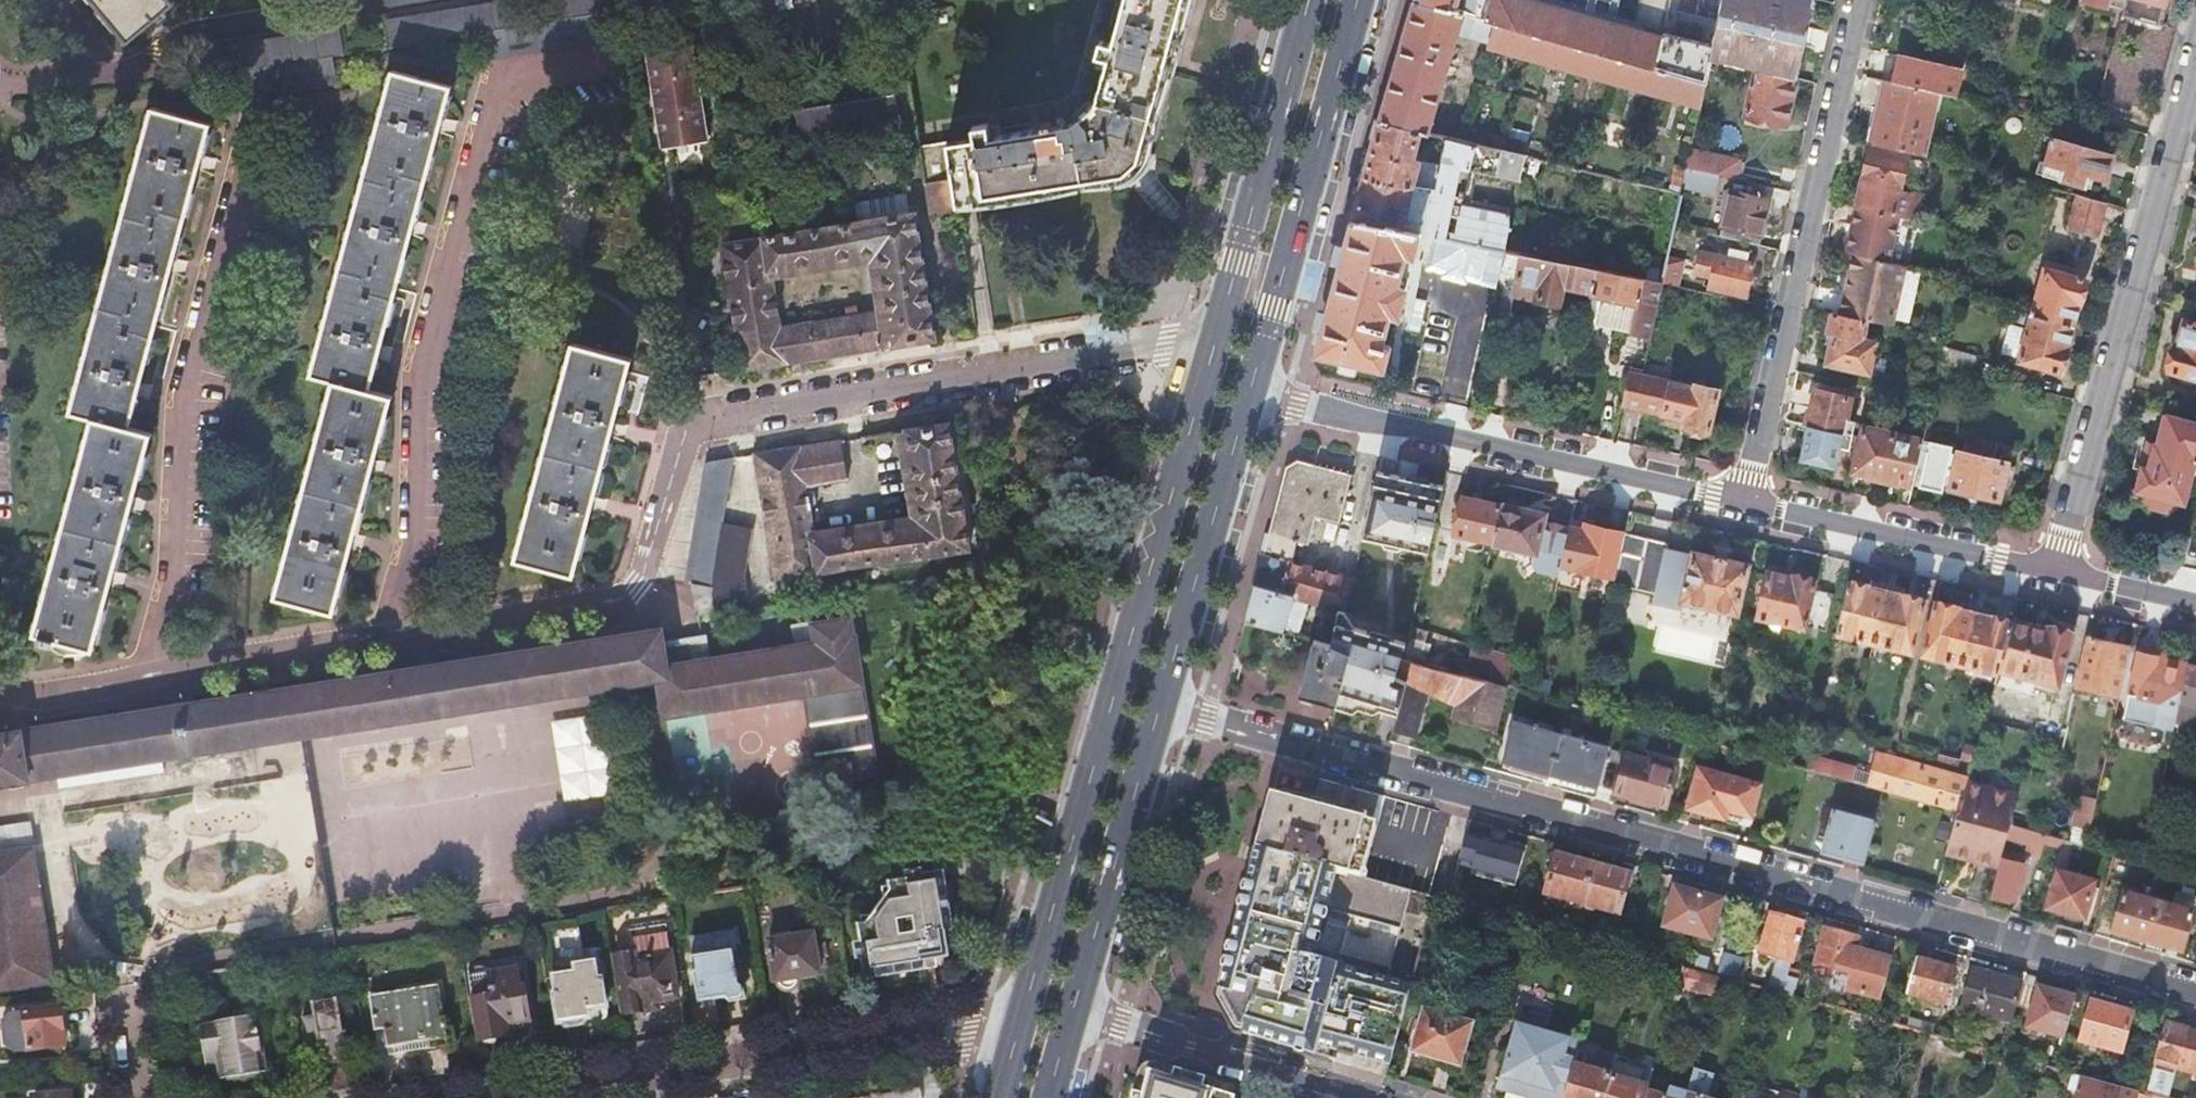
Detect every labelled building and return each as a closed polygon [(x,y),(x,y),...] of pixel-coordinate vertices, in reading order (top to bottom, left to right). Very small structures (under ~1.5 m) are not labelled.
[(130,44),(175,6),(170,0),(92,0),(130,44)] [(778,12),(795,9),(793,0),(776,0),(778,12)] [(1115,41),(1103,38),(1098,53),(1109,56),(1096,102),(1074,123),(1052,126),(1051,121),(1040,123),(1041,128),(990,136),(988,124),(970,127),(972,138),(919,148),(925,183),(927,182),(954,178),(958,204),(1115,179),(1143,153),(1188,0),(1126,0),(1115,41)] [(1617,26),(1526,0),(1415,0),(1415,1),(1706,83),(1711,58),(1756,68),(1796,77),(1813,0),(1622,0),(1617,26)] [(2085,0),(2115,8),(2118,0),(2085,0)] [(2120,22),(2156,32),(2165,0),(2127,0),(2120,22)] [(1489,46),(1701,105),(1706,83),(1415,1),(1382,120),(1383,121),(1422,130),(1432,133),(1459,34),(1490,43),(1489,46)] [(695,46),(649,53),(665,148),(711,141),(695,46)] [(1955,96),(1962,69),(1899,54),(1892,81),(1938,92),(1955,96)] [(1785,124),(1796,77),(1756,68),(1744,121),(1763,125),(1764,119),(1785,124)] [(343,387),(285,603),(342,618),(401,401),(378,396),(459,92),(401,78),(321,382),(343,387)] [(1923,156),(1938,92),(1892,81),(1884,80),(1870,144),(1909,153),(1923,156)] [(850,116),(852,132),(901,124),(898,108),(850,116)] [(98,424),(39,642),(96,657),(155,438),(134,432),(216,129),(157,113),(75,417),(98,424)] [(1422,130),(1383,121),(1380,132),(1355,220),(1443,238),(1455,196),(1463,169),(1522,183),(1529,156),(1519,154),(1480,144),(1449,137),(1442,164),(1414,160),(1422,130)] [(1484,129),(1480,144),(1519,154),(1523,138),(1484,129)] [(2088,174),(2096,177),(2106,179),(2114,155),(2072,143),(2073,138),(2055,133),(2045,167),(2041,166),(2039,174),(2084,186),(2088,174)] [(833,135),(799,140),(800,147),(834,142),(833,135)] [(1856,208),(1857,208),(1900,217),(1910,220),(1914,221),(1919,196),(1916,195),(1924,162),(1907,158),(1909,153),(1870,144),(1856,208)] [(1720,175),(1736,179),(1740,160),(1691,148),(1687,168),(1720,175)] [(1716,194),(1720,175),(1687,168),(1683,186),(1716,194)] [(2093,188),(2096,177),(2088,174),(2084,186),(2093,188)] [(959,210),(958,204),(954,178),(927,182),(932,214),(959,210)] [(1724,226),(1721,236),(1750,243),(1752,233),(1759,234),(1764,216),(1761,215),(1764,200),(1722,190),(1718,208),(1725,210),(1721,226),(1724,226)] [(2097,236),(2106,202),(2079,195),(2070,229),(2097,236)] [(1491,248),(1505,251),(1511,226),(1510,207),(1455,196),(1443,238),(1491,248)] [(913,198),(888,202),(890,216),(857,222),(765,237),(721,244),(742,372),(786,364),(875,350),(936,340),(913,198)] [(1857,208),(1847,250),(1853,251),(1890,259),(1900,217),(1857,208)] [(1900,217),(1890,259),(1900,262),(1910,220),(1900,217)] [(1354,220),(1317,350),(1321,354),(1385,368),(1392,345),(1384,343),(1392,312),(1397,314),(1401,311),(1409,279),(1402,277),(1408,255),(1416,257),(1420,241),(1427,242),(1426,247),(1437,250),(1433,266),(1449,270),(1448,274),(1466,279),(1467,275),(1483,278),(1491,248),(1443,238),(1355,220),(1354,220)] [(1750,243),(1757,244),(1759,234),(1752,233),(1750,243)] [(1499,282),(1506,251),(1505,251),(1491,248),(1483,278),(1499,282)] [(1592,292),(1597,269),(1523,254),(1506,251),(1499,282),(1493,310),(1511,314),(1515,294),(1560,304),(1565,285),(1592,292)] [(1715,256),(1707,288),(1745,297),(1753,264),(1744,262),(1746,254),(1732,251),(1730,259),(1715,256)] [(1890,259),(1853,251),(1839,314),(1870,321),(1880,324),(1895,327),(1909,264),(1900,262),(1890,259)] [(2032,314),(2071,325),(2084,279),(2045,268),(2032,314)] [(1651,338),(1663,282),(1662,282),(1597,269),(1592,292),(1591,295),(1593,295),(1588,322),(1631,332),(1631,334),(1651,338)] [(2026,313),(2016,310),(2014,320),(2023,323),(2025,319),(2026,313)] [(1839,314),(1834,313),(1830,331),(1835,332),(1827,364),(1869,373),(1873,356),(1877,342),(1863,339),(1866,328),(1878,331),(1880,324),(1870,321),(1839,314)] [(2058,370),(2071,325),(2032,314),(2030,321),(2028,328),(2020,356),(2019,359),(2058,370)] [(2185,322),(2176,353),(2175,353),(2169,372),(2195,379),(2195,325),(2185,322)] [(2020,356),(2028,328),(2009,323),(2001,351),(2020,356)] [(584,345),(527,562),(584,577),(641,361),(584,345)] [(1979,357),(1946,348),(1943,364),(1976,373),(1979,357)] [(1888,360),(1873,356),(1869,373),(1884,376),(1888,360)] [(1630,366),(1621,404),(1688,419),(1686,426),(1709,432),(1718,390),(1695,385),(1694,387),(1642,376),(1644,369),(1630,366)] [(1816,388),(1807,424),(1852,434),(1855,420),(1846,418),(1851,397),(1816,388)] [(2165,413),(2156,447),(2154,447),(2147,471),(2141,469),(2135,491),(2144,493),(2142,501),(2146,509),(2167,515),(2176,509),(2178,502),(2182,503),(2192,467),(2193,462),(2195,462),(2195,460),(2195,422),(2165,413)] [(816,533),(801,446),(754,454),(777,581),(971,548),(950,422),(899,430),(913,516),(856,526),(816,533)] [(1850,443),(1858,445),(1860,436),(1852,434),(1807,424),(1799,459),(1834,467),(1840,446),(1849,448),(1850,443)] [(1882,478),(1893,432),(1863,425),(1860,436),(1858,445),(1852,471),(1882,478)] [(1913,486),(1924,439),(1893,432),(1882,478),(1913,486)] [(1964,453),(1957,451),(1948,488),(1998,500),(2006,463),(1991,459),(1994,445),(1967,438),(1964,453)] [(842,440),(801,446),(816,533),(856,526),(842,440)] [(2139,468),(2141,469),(2147,471),(2154,447),(2145,445),(2139,468)] [(1252,585),(1255,585),(1256,585),(1305,599),(1340,608),(1342,609),(1350,578),(1292,562),(1293,555),(1303,558),(1305,551),(1295,548),(1297,540),(1308,543),(1315,517),(1339,523),(1352,476),(1298,461),(1286,467),(1282,486),(1263,554),(1260,554),(1252,585)] [(691,586),(710,589),(721,525),(730,473),(710,469),(691,586)] [(1428,553),(1443,488),(1415,481),(1397,477),(1378,473),(1362,539),(1382,543),(1401,547),(1428,553)] [(1494,544),(1502,508),(1464,499),(1456,536),(1494,544)] [(1545,518),(1502,508),(1494,544),(1536,554),(1534,564),(1540,573),(1560,578),(1563,566),(1564,561),(1571,531),(1544,525),(1545,518)] [(1586,525),(1573,522),(1571,529),(1584,532),(1586,525)] [(715,612),(747,607),(742,573),(750,529),(721,525),(710,589),(711,591),(715,612)] [(1584,532),(1571,529),(1571,531),(1564,561),(1563,566),(1616,578),(1625,534),(1586,525),(1584,532)] [(1625,534),(1616,578),(1614,586),(1656,596),(1668,548),(1668,544),(1625,534)] [(2195,572),(2195,539),(2186,537),(2178,568),(2195,572)] [(1695,554),(1668,548),(1656,596),(1655,601),(1683,608),(1685,601),(1695,554)] [(1737,613),(1747,567),(1695,554),(1685,601),(1737,613)] [(1769,577),(1757,574),(1749,615),(1760,618),(1760,620),(1772,622),(1781,624),(1805,630),(1806,628),(1828,633),(1836,596),(1814,591),(1816,582),(1797,578),(1798,574),(1771,567),(1769,577)] [(1885,593),(1848,584),(1838,634),(1873,643),(1885,593)] [(1255,585),(1246,620),(1297,634),(1305,599),(1256,585),(1255,585)] [(711,591),(693,593),(697,615),(715,612),(711,591)] [(1924,603),(1885,593),(1873,643),(1911,652),(1924,603)] [(1922,655),(1961,665),(1974,616),(1935,606),(1922,655)] [(1961,665),(1998,674),(1999,670),(2011,625),(1974,616),(1961,665)] [(1781,624),(1772,622),(1770,629),(1779,631),(1781,624)] [(2043,630),(2012,622),(2011,625),(1999,670),(2056,686),(2071,638),(2068,636),(2044,629),(2043,630)] [(1398,713),(1407,681),(1397,676),(1406,642),(1355,628),(1336,623),(1331,643),(1332,644),(1350,653),(1335,704),(1380,708),(1398,713)] [(1507,687),(1507,686),(1467,675),(1427,663),(1431,646),(1424,644),(1427,632),(1411,627),(1410,628),(1406,642),(1397,676),(1407,681),(1428,692),(1458,707),(1454,721),(1494,731),(1507,687)] [(659,628),(61,726),(71,790),(165,774),(163,761),(599,690),(608,735),(749,714),(765,801),(821,792),(798,652),(796,652),(792,635),(756,641),(758,659),(691,670),(687,653),(665,656),(659,628)] [(1332,644),(1331,643),(1313,639),(1299,694),(1335,704),(1350,653),(1332,644)] [(2130,649),(2088,640),(2076,688),(2105,695),(2103,701),(2118,705),(2130,649)] [(1507,686),(1511,672),(1515,657),(1476,645),(1471,660),(1467,675),(1507,686)] [(2188,666),(2179,664),(2138,655),(2123,720),(2164,730),(2173,732),(2176,721),(2188,666)] [(2188,666),(2176,721),(2195,725),(2195,668),(2188,666)] [(1537,680),(1534,694),(1549,698),(1552,684),(1537,680)] [(1415,738),(1428,692),(1407,681),(1398,713),(1393,731),(1415,738)] [(1568,738),(1516,725),(1504,771),(1556,784),(1568,738)] [(61,726),(0,736),(0,787),(58,778),(60,791),(71,790),(61,726)] [(1604,797),(1616,750),(1568,738),(1556,784),(1604,797)] [(1959,759),(1973,763),(1977,749),(1963,745),(1959,759)] [(1960,811),(1968,783),(1969,778),(1875,752),(1869,775),(1864,774),(1861,784),(1958,811),(1960,811)] [(1624,754),(1613,797),(1665,811),(1676,768),(1624,754)] [(1835,764),(1831,776),(1851,781),(1854,769),(1835,764)] [(1701,775),(1690,815),(1727,825),(1729,816),(1753,823),(1761,792),(1701,775)] [(1969,814),(2010,825),(2018,797),(1968,783),(1960,811),(1969,814)] [(1272,795),(1257,849),(1362,878),(1377,824),(1366,821),(1282,798),(1272,795)] [(177,809),(196,932),(267,921),(248,798),(177,809)] [(2090,830),(2096,802),(2082,799),(2076,826),(2090,830)] [(1843,849),(1842,855),(1863,861),(1874,822),(1833,811),(1824,844),(1843,849)] [(2007,838),(2010,825),(1969,814),(1960,811),(1958,811),(1946,853),(1966,859),(1974,861),(1999,868),(2003,850),(2007,838)] [(2061,845),(2063,840),(2018,827),(2010,825),(2007,838),(2028,844),(2026,852),(2040,856),(2044,840),(2061,845)] [(36,856),(32,828),(0,832),(0,861),(36,856)] [(1481,838),(1471,874),(1508,884),(1519,848),(1481,838)] [(1822,850),(1842,855),(1843,849),(1824,844),(1822,850)] [(1246,1035),(1313,1055),(1316,1046),(1331,1051),(1329,1060),(1331,1061),(1334,1050),(1339,1034),(1358,1039),(1376,1044),(1393,1049),(1410,989),(1416,967),(1403,964),(1401,971),(1382,965),(1384,958),(1340,946),(1350,908),(1358,910),(1376,915),(1396,920),(1417,926),(1426,929),(1435,898),(1362,878),(1257,849),(1215,998),(1235,1031),(1246,1035)] [(1999,868),(1991,896),(2015,903),(2018,891),(2020,892),(2027,864),(2017,862),(2019,854),(2003,850),(1999,868)] [(1597,866),(1557,855),(1548,897),(1586,906),(1597,866)] [(47,947),(36,856),(0,861),(0,954),(47,947)] [(1640,877),(1597,866),(1586,906),(1629,920),(1640,877)] [(2048,906),(2085,917),(2096,880),(2058,870),(2048,906)] [(936,895),(945,894),(942,874),(921,877),(920,872),(908,874),(909,879),(889,882),(890,887),(892,901),(876,921),(862,924),(858,924),(861,944),(856,944),(858,957),(863,956),(867,977),(906,971),(904,962),(935,957),(946,956),(942,930),(951,929),(948,912),(940,914),(936,895)] [(1451,903),(1465,906),(1469,892),(1455,888),(1451,903)] [(1724,901),(1677,888),(1665,927),(1712,940),(1724,901)] [(2148,940),(2159,900),(2124,890),(2113,930),(2148,940)] [(2194,910),(2159,900),(2148,940),(2182,950),(2194,910)] [(1375,921),(1376,915),(1358,910),(1357,915),(1375,921)] [(1762,954),(1779,959),(1792,963),(1803,924),(1773,915),(1762,954)] [(1415,932),(1417,926),(1396,920),(1394,926),(1415,932)] [(579,927),(547,933),(552,962),(551,963),(556,994),(553,994),(558,1023),(561,1023),(568,1027),(583,1024),(588,1018),(590,1018),(588,1011),(606,1007),(602,979),(598,980),(595,963),(585,965),(579,927)] [(1848,979),(1855,952),(1860,938),(1823,927),(1811,968),(1848,979)] [(813,934),(768,941),(774,982),(777,981),(779,984),(781,987),(783,989),(787,990),(790,989),(793,988),(796,985),(798,981),(798,978),(820,974),(813,934)] [(710,955),(692,959),(699,1003),(740,996),(731,941),(708,945),(710,955)] [(0,954),(0,997),(52,991),(47,947),(0,954)] [(632,953),(613,956),(622,1015),(643,1011),(641,1004),(677,997),(669,952),(633,958),(632,953)] [(1898,963),(1855,952),(1848,979),(1843,998),(1886,1009),(1898,963)] [(1401,971),(1403,964),(1384,958),(1382,965),(1401,971)] [(1775,975),(1788,978),(1792,963),(1779,959),(1775,975)] [(1954,971),(1917,961),(1908,995),(1944,1006),(1954,971)] [(1716,996),(1721,977),(1685,967),(1679,985),(1716,996)] [(489,979),(470,982),(480,1042),(484,1041),(487,1044),(495,1043),(497,1038),(513,1035),(512,1028),(529,1026),(523,987),(520,988),(516,970),(488,974),(489,979)] [(2023,985),(1971,970),(1961,1009),(2013,1023),(2023,985)] [(1795,997),(1800,981),(1788,978),(1775,975),(1770,990),(1773,991),(1795,997)] [(439,985),(369,996),(374,1030),(384,1029),(387,1048),(389,1048),(390,1055),(456,1044),(454,1026),(448,1027),(446,1019),(444,1020),(439,985)] [(2065,1039),(2075,1000),(2039,989),(2028,1029),(2065,1039)] [(314,1017),(303,1020),(304,1022),(305,1023),(307,1027),(308,1031),(308,1035),(317,1034),(322,1063),(348,1059),(338,1000),(312,1004),(314,1017)] [(2132,1015),(2091,1004),(2080,1043),(2122,1054),(2132,1015)] [(223,1005),(189,1010),(192,1032),(200,1031),(205,1061),(215,1059),(217,1067),(220,1066),(222,1077),(227,1076),(227,1079),(260,1073),(259,1071),(265,1070),(257,1020),(227,1024),(223,1005)] [(60,1008),(23,1012),(27,1052),(64,1048),(60,1008)] [(1459,1065),(1470,1025),(1424,1011),(1413,1052),(1459,1065)] [(1575,1058),(1562,1054),(1567,1038),(1515,1023),(1497,1081),(1540,1094),(1538,1097),(1564,1097),(1573,1066),(1575,1058)] [(2168,1027),(2158,1065),(2195,1075),(2195,1035),(2168,1027)] [(1339,1034),(1334,1050),(1353,1055),(1358,1039),(1339,1034)] [(1953,1056),(1957,1042),(1952,1041),(1942,1038),(1938,1052),(1953,1056)] [(1371,1060),(1376,1044),(1358,1039),(1353,1055),(1371,1060)] [(1389,1065),(1393,1049),(1376,1044),(1371,1060),(1389,1065)] [(1316,1046),(1313,1055),(1329,1060),(1331,1051),(1316,1046)] [(1647,1094),(1649,1089),(1653,1073),(1616,1062),(1611,1078),(1605,1097),(1646,1097),(1647,1094)] [(1611,1078),(1573,1066),(1564,1097),(1605,1097),(1611,1078)] [(1205,1090),(1208,1081),(1176,1071),(1173,1080),(1205,1090)] [(1219,1094),(1205,1090),(1173,1080),(1150,1073),(1144,1096),(1135,1094),(1133,1097),(1232,1097),(1219,1094)] [(2136,1092),(2083,1077),(2077,1097),(2140,1097),(2141,1093),(2136,1092)] [(1495,1086),(1534,1097),(1538,1097),(1540,1094),(1497,1081),(1495,1086)] [(1219,1094),(1232,1097),(1233,1097),(1235,1090),(1221,1086),(1219,1094)] [(1495,1086),(1494,1089),(1524,1097),(1534,1097),(1495,1086)] [(1687,1096),(1687,1095),(1670,1090),(1668,1097),(1686,1097),(1687,1096)]
